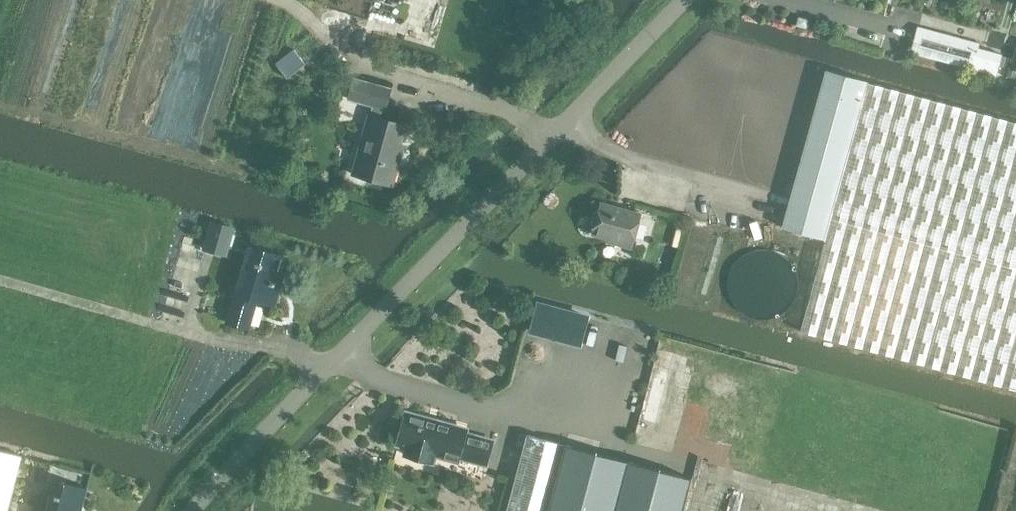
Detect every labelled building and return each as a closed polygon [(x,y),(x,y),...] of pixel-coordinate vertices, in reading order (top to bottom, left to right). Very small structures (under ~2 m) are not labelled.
[(796,25),(804,28),(806,21),(798,18),(796,25)] [(911,52),(972,68),(978,47),(979,42),(918,26),(911,52)] [(972,68),(972,69),(998,76),(1003,54),(978,47),(972,68)] [(294,49),(275,63),(287,78),(306,64),(294,49)] [(800,330),(1015,390),(1015,123),(825,70),(782,226),(826,238),(800,330)] [(382,109),(385,110),(390,90),(353,80),(347,100),(371,106),(359,148),(363,149),(355,176),(390,186),(396,167),(392,166),(404,125),(380,118),(382,109)] [(631,247),(640,213),(601,203),(593,234),(608,238),(607,241),(631,247)] [(212,221),(204,249),(228,256),(236,228),(212,221)] [(797,283),(796,277),(794,270),(792,266),(788,260),(785,257),(780,253),(776,250),(769,247),(765,247),(759,247),(754,247),(748,249),(743,251),(737,255),(733,259),(729,264),(727,269),(725,276),(725,282),(725,286),(727,294),(729,300),(733,305),(738,309),(743,313),(749,315),(755,317),(762,317),(768,316),(775,314),(780,311),(786,306),(790,301),(793,296),(795,290),(797,283)] [(254,248),(241,295),(235,293),(227,322),(249,328),(257,300),(275,305),(281,283),(279,282),(286,257),(254,248)] [(532,326),(567,335),(572,316),(537,306),(532,326)] [(661,404),(669,372),(656,369),(648,401),(661,404)] [(467,429),(453,426),(407,413),(398,444),(408,447),(406,454),(411,455),(414,458),(417,459),(421,460),(424,461),(428,460),(433,461),(435,454),(458,460),(459,457),(486,464),(493,440),(466,433),(467,429)] [(527,434),(507,510),(548,510),(565,444),(527,434)] [(691,478),(565,444),(548,510),(682,510),(691,478)] [(0,450),(0,510),(6,510),(20,456),(0,450)] [(85,488),(53,480),(46,510),(79,510),(85,488)]
